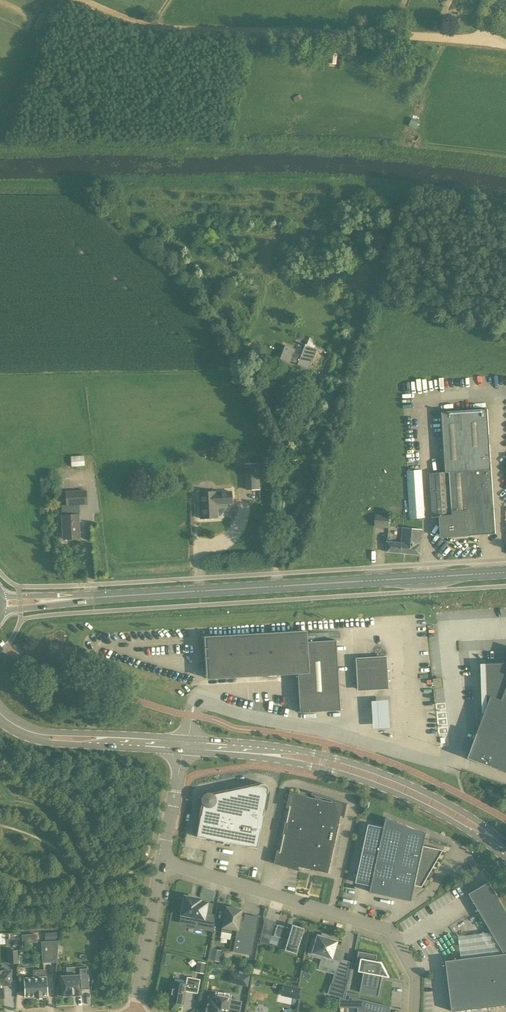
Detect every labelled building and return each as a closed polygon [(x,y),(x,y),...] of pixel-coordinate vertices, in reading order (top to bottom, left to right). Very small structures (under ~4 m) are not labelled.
[(41,15),(37,26),(45,29),(48,17),(41,15)] [(300,356),(293,353),(290,361),(297,364),(297,365),(308,369),(311,362),(312,362),(317,349),(304,344),(300,356)] [(288,366),(290,361),(293,353),(295,349),(284,345),(278,362),(288,366)] [(487,409),(447,411),(442,411),(445,472),(429,473),(432,517),(440,517),(441,537),(470,535),(495,533),(487,409)] [(84,455),(71,455),(71,466),(85,465),(84,455)] [(258,476),(257,464),(245,464),(246,477),(258,476)] [(410,518),(425,517),(421,470),(407,471),(410,518)] [(79,505),(86,505),(85,491),(65,492),(66,506),(79,505)] [(215,493),(215,492),(199,493),(200,518),(217,518),(216,504),(231,503),(231,492),(215,493)] [(62,515),(63,539),(79,539),(78,514),(62,515)] [(389,529),(390,515),(376,514),(374,527),(389,529)] [(420,545),(422,530),(403,528),(401,543),(387,542),(386,551),(420,554),(420,545)] [(207,678),(267,675),(267,676),(277,676),(277,674),(297,673),(299,713),(339,710),(335,640),(305,642),(305,632),(204,637),(205,648),(203,648),(203,649),(205,649),(205,657),(204,657),(204,658),(205,658),(207,678)] [(386,656),(355,658),(357,691),(388,689),(386,656)] [(486,663),(487,705),(488,705),(468,758),(505,772),(505,663),(486,663)] [(434,678),(435,686),(443,686),(443,678),(434,678)] [(388,727),(387,700),(370,701),(372,728),(388,727)] [(208,794),(206,793),(201,798),(201,799),(202,800),(202,802),(196,837),(222,842),(222,844),(229,845),(230,843),(256,848),(267,790),(267,787),(265,785),(263,784),(260,784),(210,794),(208,794)] [(289,807),(279,852),(277,852),(277,851),(274,865),(298,870),(298,869),(297,869),(298,867),(327,873),(340,816),(342,816),(342,817),(345,803),(312,793),(311,797),(289,793),(286,807),(287,807),(287,806),(289,807)] [(423,846),(426,833),(386,817),(384,827),(368,824),(358,873),(373,876),(370,892),(411,901),(415,885),(422,887),(443,850),(423,846)] [(453,960),(456,958),(456,957),(451,960),(446,961),(446,963),(443,965),(444,966),(446,964),(452,1011),(505,1005),(505,910),(489,882),(499,900),(479,911),(504,954),(453,960)] [(215,915),(210,914),(204,913),(206,905),(199,904),(200,899),(195,898),(195,897),(189,896),(189,897),(184,896),(179,923),(195,926),(195,922),(213,925),(215,915)] [(220,932),(231,934),(232,929),(236,930),(232,952),(251,955),(258,917),(244,914),(243,916),(240,916),(241,909),(225,906),(220,932)] [(303,928),(292,925),(290,929),(276,924),(273,936),(287,940),(284,950),(295,953),(303,928)] [(268,945),(272,933),(261,930),(259,942),(268,945)] [(57,931),(45,932),(45,939),(57,939),(57,931)] [(22,933),(22,942),(37,941),(37,933),(22,933)] [(321,936),(317,935),(315,940),(312,939),(310,947),(313,948),(311,952),(325,957),(323,964),(337,968),(342,950),(334,948),(336,941),(329,939),(330,936),(322,934),(321,936)] [(59,941),(41,942),(42,963),(56,962),(59,941)] [(210,947),(208,959),(219,961),(221,949),(210,947)] [(8,951),(9,963),(17,963),(16,951),(8,951)] [(377,955),(359,951),(356,964),(360,965),(359,971),(363,972),(361,986),(380,990),(383,976),(389,977),(381,962),(376,961),(377,955)] [(196,961),(195,972),(204,972),(205,961),(196,961)] [(81,995),(80,989),(88,988),(87,966),(77,967),(77,975),(61,976),(62,996),(81,995)] [(44,970),(33,971),(34,977),(23,978),(24,980),(22,980),(22,987),(24,987),(25,997),(35,996),(35,998),(41,997),(41,996),(46,996),(45,977),(44,977),(44,970)] [(2,971),(0,971),(0,998),(3,998),(3,985),(11,985),(10,971),(2,971)] [(247,987),(250,975),(239,973),(237,984),(237,985),(247,987)] [(329,993),(346,998),(349,978),(335,974),(329,993)] [(168,1002),(182,1004),(184,991),(197,993),(199,980),(191,978),(189,985),(172,982),(168,1002)] [(283,984),(282,988),(299,993),(300,988),(283,984)] [(226,1011),(229,1011),(238,1011),(240,1002),(231,1000),(231,1003),(228,1003),(228,1001),(226,1001),(227,996),(218,994),(217,999),(208,998),(206,1009),(204,1009),(203,1011),(226,1011)] [(391,1006),(365,1000),(359,998),(351,996),(350,1000),(345,999),(341,998),(341,1004),(358,1005),(358,1008),(358,1011),(364,1011),(365,1009),(377,1011),(389,1011),(391,1006)]
